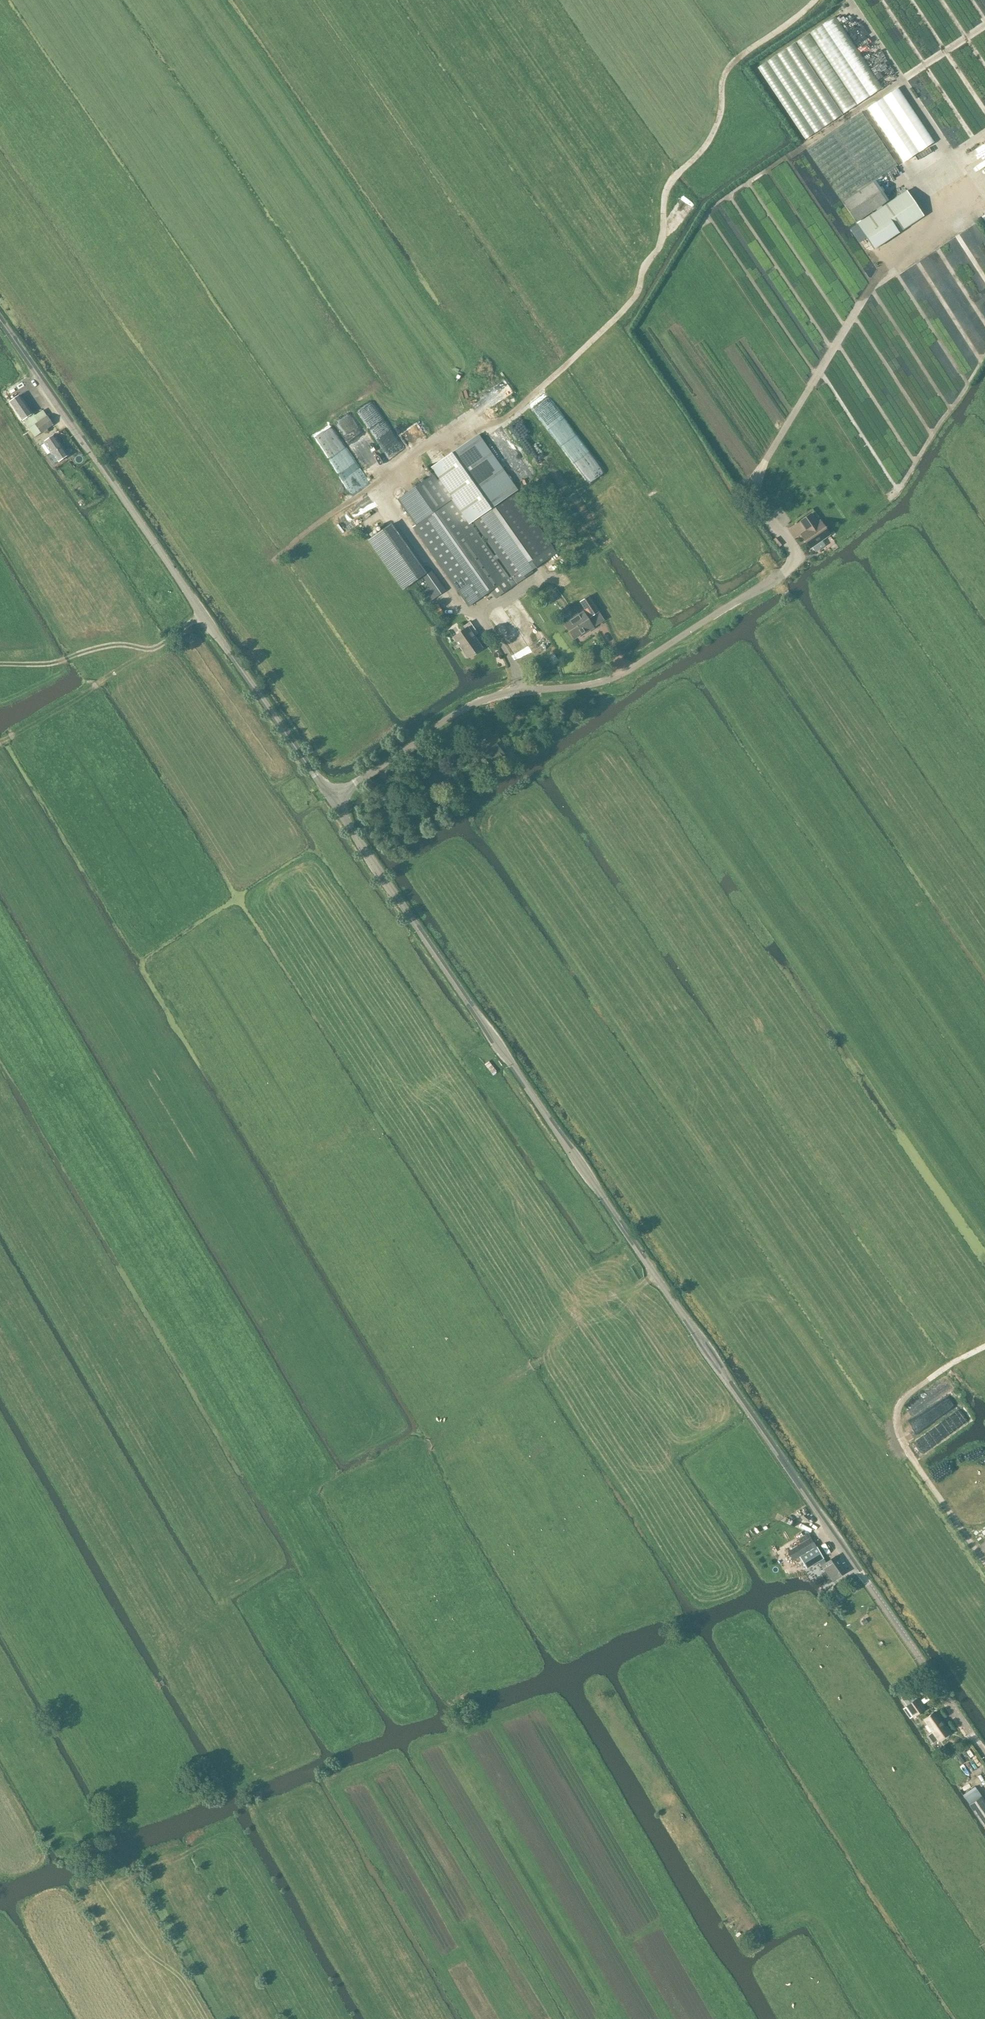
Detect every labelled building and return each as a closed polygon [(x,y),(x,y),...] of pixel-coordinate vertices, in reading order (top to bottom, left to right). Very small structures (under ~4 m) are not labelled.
[(882,88),(834,17),(797,43),(845,113),(882,88)] [(842,115),(795,43),(758,68),(805,139),(842,115)] [(898,87),(868,107),(904,162),(934,142),(898,87)] [(861,112),(806,149),(842,202),(856,223),(875,209),(876,210),(881,206),(886,202),(872,182),(897,165),(861,112)] [(877,211),(857,224),(874,249),(903,230),(886,205),(882,207),(881,206),(876,210),(877,211)] [(862,231),(857,225),(850,229),(855,236),(862,231)] [(33,413),(20,395),(10,402),(22,420),(33,413)] [(35,416),(25,423),(29,429),(35,437),(41,433),(45,430),(53,424),(48,416),(47,416),(39,422),(35,416)] [(433,465),(442,477),(437,480),(433,474),(398,499),(415,525),(413,527),(468,606),(490,591),(496,598),(532,572),(527,565),(552,547),(514,493),(516,491),(476,433),(433,465)] [(54,465),(68,456),(55,436),(44,443),(51,454),(48,456),(54,465)] [(804,527),(805,526),(807,530),(801,534),(810,548),(829,534),(820,521),(817,523),(811,514),(800,521),(804,527)] [(368,540),(403,589),(424,575),(389,526),(368,540)] [(580,602),(590,617),(598,611),(588,596),(580,602)] [(586,633),(593,627),(583,612),(578,615),(577,614),(572,617),(573,618),(564,625),(574,639),(585,631),(586,633)] [(467,658),(482,647),(474,635),(478,633),(470,622),(464,626),(466,628),(453,637),(467,658)] [(492,768),(506,757),(497,744),(501,740),(496,734),(483,744),(488,749),(481,754),(492,768)] [(823,1558),(816,1547),(800,1556),(806,1568),(823,1558)] [(822,1565),(825,1570),(821,1573),(828,1584),(846,1571),(835,1556),(822,1565)] [(835,1596),(841,1592),(835,1584),(829,1588),(835,1596)] [(917,1698),(907,1705),(914,1715),(924,1708),(917,1698)] [(940,1740),(949,1733),(934,1712),(925,1718),(934,1731),(928,1735),(933,1742),(939,1738),(940,1740)] [(978,1788),(966,1796),(966,1797),(970,1803),(975,1800),(982,1795),(978,1788)] [(984,1823),(984,1799),(982,1795),(975,1800),(970,1803),(984,1824),(984,1823)]
